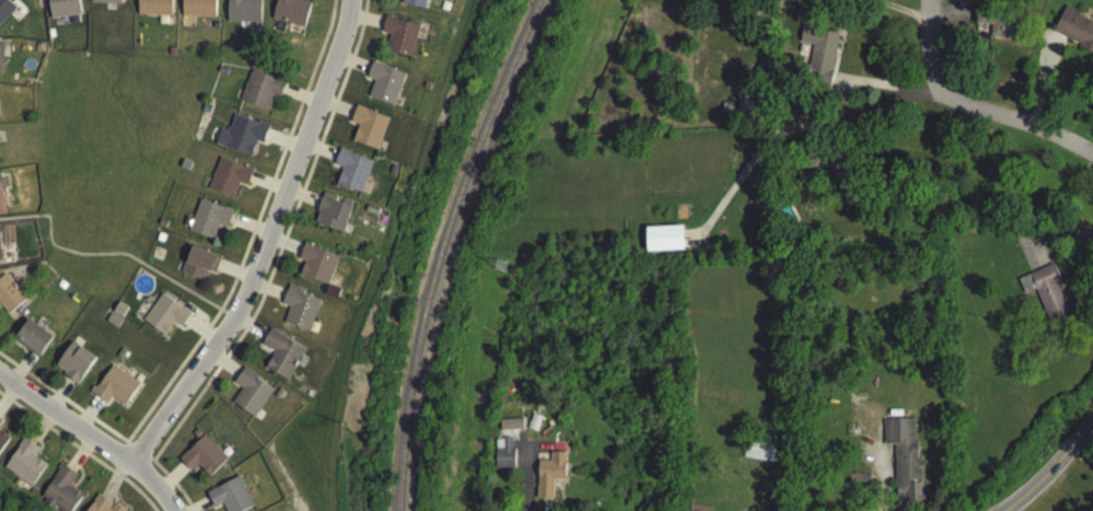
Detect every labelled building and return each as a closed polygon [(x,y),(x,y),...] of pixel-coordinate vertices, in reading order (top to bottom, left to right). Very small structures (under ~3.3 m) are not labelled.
[(16,13),(4,0),(0,0),(0,27),(16,13)] [(49,22),(80,20),(78,0),(47,0),(49,22)] [(92,7),(122,8),(122,0),(92,0),(92,7)] [(136,19),(170,20),(171,0),(137,0),(136,19)] [(214,21),(215,0),(182,0),(181,27),(192,27),(192,21),(214,21)] [(260,27),(260,1),(243,0),(227,0),(227,26),(260,27)] [(303,32),(310,6),(294,2),(295,0),(277,0),(271,23),(303,32)] [(427,0),(404,0),(403,8),(425,12),(427,0)] [(975,43),(1017,41),(1016,19),(996,20),(996,6),(975,7),(975,43)] [(1063,12),(1052,37),(1092,55),(1092,25),(1063,12)] [(411,61),(419,28),(384,20),(380,36),(389,38),(385,55),(411,61)] [(798,47),(810,49),(804,79),(829,83),(838,37),(802,30),(798,47)] [(367,101),(393,110),(404,78),(371,66),(365,82),(373,85),(367,101)] [(284,86),(249,74),(239,105),(268,115),(273,99),(279,101),(284,86)] [(758,120),(757,89),(735,90),(736,120),(758,120)] [(389,123),(355,109),(349,126),(358,129),(352,145),(376,154),(389,123)] [(215,149),(251,160),(256,146),(262,148),(268,129),(232,119),(228,135),(219,133),(215,149)] [(362,197),(371,163),(338,154),(334,169),(341,171),(336,190),(362,197)] [(238,187),(246,190),(252,173),(218,162),(207,194),(233,202),(238,187)] [(343,237),(352,206),(342,203),(342,204),(322,198),(313,227),(343,237)] [(226,231),(232,215),(199,203),(188,234),(213,244),(218,228),(226,231)] [(682,230),(645,231),(645,256),(683,254),(682,230)] [(329,288),(336,258),(302,249),(299,264),(303,265),(299,280),(329,288)] [(181,277),(202,285),(206,275),(214,277),(220,261),(191,250),(181,277)] [(1016,280),(1022,298),(1035,294),(1046,328),(1072,320),(1054,268),(1016,280)] [(26,302),(2,277),(0,279),(0,309),(8,318),(26,302)] [(308,336),(320,302),(288,290),(281,308),(289,311),(283,327),(308,336)] [(173,326),(180,331),(190,317),(161,297),(142,325),(164,339),(173,326)] [(13,344),(40,360),(52,339),(26,324),(13,344)] [(304,353),(269,333),(260,348),(273,356),(264,372),(286,384),(304,353)] [(95,361),(70,345),(53,372),(78,387),(95,361)] [(138,388),(111,368),(90,397),(105,408),(110,401),(123,410),(138,388)] [(231,406),(253,421),(272,392),(243,372),(232,387),(240,393),(231,406)] [(883,449),(894,448),(896,510),(918,510),(923,510),(922,462),(916,462),(915,423),(882,424),(883,449)] [(501,444),(495,443),(494,472),(513,472),(514,439),(516,439),(517,429),(501,428),(501,444)] [(9,439),(0,435),(0,457),(9,439)] [(196,469),(208,481),(226,462),(202,439),(178,464),(190,475),(196,469)] [(38,452),(25,442),(4,471),(32,490),(47,469),(33,458),(38,452)] [(552,503),(552,484),(565,484),(565,456),(550,456),(550,465),(537,464),(537,503),(552,503)] [(77,478),(62,468),(40,502),(55,510),(75,510),(82,499),(69,491),(77,478)] [(222,508),(223,510),(250,510),(238,481),(205,495),(212,510),(214,510),(222,508)]
